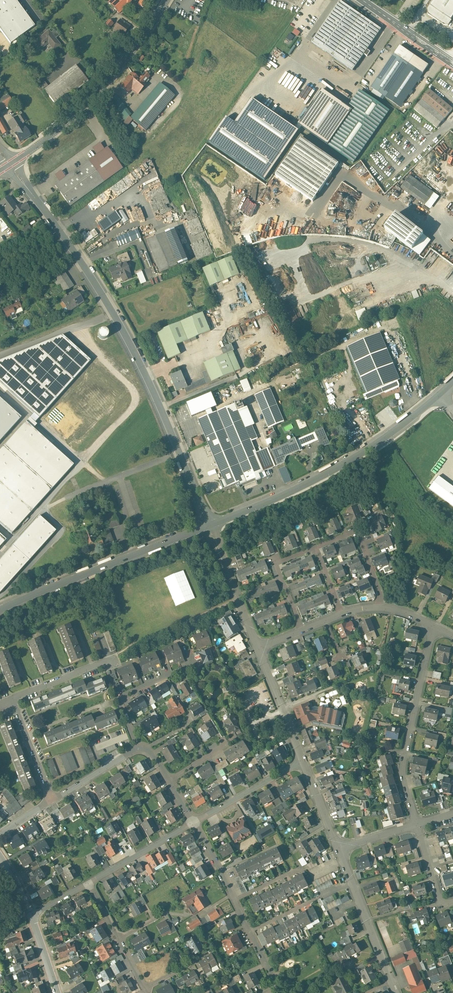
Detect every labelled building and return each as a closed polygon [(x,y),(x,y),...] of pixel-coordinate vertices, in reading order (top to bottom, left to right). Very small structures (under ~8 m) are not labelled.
[(10,43),(34,26),(15,0),(0,0),(0,30),(10,43)] [(110,4),(118,13),(132,0),(114,0),(110,4)] [(429,9),(430,15),(446,25),(451,25),(452,22),(452,0),(435,0),(429,9)] [(360,15),(339,1),(311,42),(332,56),(360,15)] [(381,29),(360,15),(332,56),(352,70),(381,29)] [(112,28),(115,23),(110,19),(106,24),(112,28)] [(129,25),(120,19),(113,29),(122,36),(129,25)] [(49,31),(37,40),(41,46),(47,42),(54,50),(60,45),(49,31)] [(399,45),(393,54),(422,74),(428,65),(399,45)] [(422,74),(393,54),(371,88),(400,107),(422,74)] [(88,81),(75,65),(44,90),(56,106),(88,81)] [(53,68),(38,80),(41,84),(56,72),(53,68)] [(132,73),(121,86),(128,92),(131,89),(139,79),(132,73)] [(139,79),(131,89),(136,94),(137,95),(145,85),(145,84),(149,80),(148,79),(149,77),(148,76),(144,73),(142,76),(141,76),(139,79)] [(175,96),(159,83),(130,117),(146,131),(175,96)] [(329,145),(365,93),(359,89),(347,107),(322,90),(296,128),(299,131),(302,126),(329,145)] [(415,109),(439,128),(452,112),(452,106),(431,89),(415,109)] [(389,110),(365,93),(329,145),(353,163),(389,110)] [(12,102),(8,94),(0,99),(0,110),(12,102)] [(131,115),(116,96),(109,100),(125,120),(129,117),(131,115)] [(252,99),(235,124),(226,118),(209,142),(265,181),(299,131),(296,128),(252,99)] [(22,114),(8,123),(20,142),(30,136),(22,124),(27,121),(22,114)] [(2,134),(8,131),(0,116),(0,117),(0,130),(2,134)] [(129,117),(125,120),(123,123),(127,126),(132,120),(129,117)] [(339,164),(300,138),(275,176),(313,202),(339,164)] [(122,168),(107,147),(54,185),(69,205),(122,168)] [(438,196),(409,174),(400,187),(424,205),(430,197),(435,200),(438,196)] [(9,197),(0,203),(2,207),(2,208),(3,207),(8,213),(12,209),(13,211),(13,210),(17,207),(15,204),(13,202),(9,197)] [(20,204),(17,207),(13,210),(17,216),(24,211),(20,204)] [(104,231),(120,219),(114,211),(98,222),(104,231)] [(423,234),(396,214),(384,229),(412,249),(423,234)] [(86,234),(84,230),(79,234),(85,242),(98,234),(94,228),(86,234)] [(137,229),(117,237),(120,246),(140,238),(137,229)] [(174,229),(165,233),(178,265),(187,261),(174,229)] [(165,233),(146,240),(159,272),(178,265),(165,233)] [(120,264),(109,269),(113,279),(121,277),(123,281),(131,278),(126,263),(130,261),(127,253),(117,256),(120,264)] [(232,257),(203,268),(210,286),(239,275),(232,257)] [(141,270),(136,272),(140,283),(145,281),(141,270)] [(64,271),(54,277),(63,291),(73,285),(64,271)] [(75,289),(76,291),(80,297),(85,293),(80,286),(75,289)] [(20,302),(15,289),(9,292),(14,304),(19,302),(20,302)] [(423,296),(420,289),(412,293),(415,299),(423,296)] [(80,297),(76,291),(62,301),(68,310),(82,300),(80,297)] [(14,304),(7,307),(8,308),(3,310),(6,317),(10,315),(15,313),(14,311),(21,307),(19,302),(14,304)] [(203,312),(156,331),(167,359),(180,354),(176,344),(210,331),(203,312)] [(382,332),(346,347),(366,393),(363,394),(365,400),(386,391),(387,392),(397,387),(397,380),(401,378),(382,332)] [(0,360),(0,381),(39,417),(90,360),(63,334),(0,360)] [(221,348),(224,355),(226,353),(228,358),(232,356),(231,352),(234,350),(232,343),(221,348)] [(204,363),(207,370),(212,381),(234,371),(228,358),(226,353),(224,355),(204,363)] [(186,386),(184,388),(185,392),(212,381),(207,370),(202,372),(204,377),(191,383),(192,384),(186,386)] [(180,371),(169,375),(176,391),(184,388),(186,386),(180,371)] [(247,378),(240,381),(244,392),(251,389),(247,378)] [(270,389),(255,396),(269,427),(284,421),(270,389)] [(193,400),(197,412),(217,404),(213,392),(193,400)] [(21,418),(0,399),(0,441),(21,418)] [(241,401),(198,419),(224,479),(220,481),(223,489),(238,482),(239,485),(256,478),(256,481),(261,479),(256,466),(261,464),(252,441),(257,438),(252,424),(245,427),(238,410),(244,408),(241,401)] [(30,418),(0,451),(0,521),(12,532),(74,464),(35,429),(38,425),(30,418)] [(322,429),(315,432),(318,439),(322,447),(329,444),(322,429)] [(315,432),(310,434),(313,442),(318,439),(315,432)] [(310,434),(295,441),(298,448),(313,442),(310,434)] [(203,435),(194,438),(197,446),(206,442),(203,435)] [(273,449),(270,450),(277,466),(284,462),(287,455),(299,449),(298,448),(295,441),(294,438),(289,441),(290,443),(274,451),(273,449)] [(450,485),(441,497),(452,506),(452,487),(450,485)] [(356,506),(347,510),(350,516),(345,518),(347,523),(352,521),(352,522),(360,518),(358,513),(356,506)] [(99,516),(104,530),(109,528),(119,525),(114,511),(99,516)] [(39,516),(0,559),(0,592),(55,531),(39,516)] [(377,517),(370,520),(374,529),(379,527),(380,530),(386,528),(381,516),(377,517)] [(336,518),(329,521),(331,527),(329,528),(332,533),(341,529),(340,526),(339,524),(336,518)] [(314,526),(307,530),(309,536),(307,537),(309,541),(310,542),(319,538),(317,533),(317,532),(314,526)] [(105,534),(100,537),(103,545),(113,541),(109,528),(104,530),(105,534)] [(293,535),(284,539),(289,550),(297,547),(295,541),(293,535)] [(384,537),(377,540),(381,549),(392,545),(390,538),(389,536),(384,537)] [(351,539),(340,544),(341,548),(344,554),(355,549),(351,539)] [(272,547),(270,541),(262,544),(265,550),(263,551),(265,557),(275,553),(273,547),(272,547)] [(334,546),(323,551),(326,558),(330,556),(331,557),(337,555),(335,550),(334,546)] [(245,565),(240,553),(235,556),(239,567),(241,567),(245,565)] [(381,556),(372,559),(375,567),(382,565),(382,567),(388,564),(385,556),(384,554),(381,556)] [(311,557),(306,559),(303,561),(297,563),(300,570),(309,566),(310,568),(315,566),(311,557)] [(359,558),(348,563),(351,570),(355,568),(356,569),(362,567),(362,566),(359,558)] [(264,561),(259,563),(257,564),(252,566),(254,573),(262,570),(263,573),(268,570),(264,561)] [(291,565),(288,567),(288,566),(282,568),(286,578),(292,576),(291,573),(300,570),(297,563),(291,565)] [(246,569),(243,570),(242,570),(237,572),(241,581),(246,579),(246,577),(254,573),(252,566),(246,569)] [(338,568),(332,570),(335,579),(345,575),(342,567),(342,566),(338,568)] [(362,567),(356,569),(355,569),(356,569),(357,572),(358,571),(359,574),(365,572),(362,566),(362,567)] [(440,576),(434,573),(431,580),(433,581),(436,582),(440,576)] [(310,579),(304,581),(307,588),(316,584),(317,587),(323,584),(319,575),(313,577),(313,578),(310,579)] [(431,580),(420,575),(418,580),(422,582),(418,591),(426,594),(428,589),(430,589),(433,581),(431,580)] [(360,582),(357,583),(360,591),(366,589),(370,587),(367,579),(360,582)] [(299,584),(296,585),(295,584),(290,587),(294,596),(299,594),(298,592),(307,588),(304,581),(299,584)] [(266,586),(261,588),(263,595),(272,591),(273,594),(279,591),(275,582),(269,584),(270,585),(266,586)] [(346,586),(339,589),(342,597),(349,595),(348,594),(352,592),(350,587),(349,585),(346,586)] [(450,592),(440,587),(435,597),(445,602),(450,592)] [(255,590),(252,592),(251,591),(246,594),(250,603),(255,601),(254,599),(263,595),(261,588),(255,590)] [(318,599),(312,601),(315,608),(324,604),(325,606),(331,604),(327,594),(321,597),(318,599)] [(307,603),(304,604),(303,604),(298,606),(301,616),(307,614),(306,611),(315,608),(312,601),(307,603)] [(275,608),(269,610),(272,617),(281,613),(282,616),(288,613),(284,604),(278,606),(275,608)] [(264,612),(261,614),(260,613),(255,616),(259,625),(264,623),(263,621),(272,617),(269,610),(264,612)] [(226,618),(220,622),(229,637),(236,633),(237,632),(235,629),(237,628),(235,625),(230,616),(230,615),(226,618)] [(365,621),(361,623),(365,635),(369,633),(372,639),(377,637),(374,631),(369,619),(369,620),(366,621),(365,621)] [(70,624),(57,629),(58,629),(59,629),(60,632),(59,632),(62,640),(63,640),(64,643),(63,643),(65,649),(66,648),(68,652),(66,652),(70,660),(71,659),(72,662),(71,663),(83,658),(82,655),(80,656),(80,655),(81,654),(78,646),(77,646),(76,645),(77,644),(75,638),(74,639),(73,637),(75,637),(71,629),(70,629),(69,628),(71,627),(70,624)] [(346,624),(338,627),(342,638),(351,635),(349,629),(347,625),(346,624)] [(419,632),(407,629),(405,638),(406,639),(406,637),(412,638),(412,640),(417,641),(419,632)] [(206,632),(193,637),(197,648),(210,643),(206,632)] [(230,640),(225,643),(228,648),(233,645),(238,653),(239,653),(245,649),(246,649),(240,638),(241,638),(239,635),(230,640)] [(52,671),(39,638),(28,642),(41,675),(52,671)] [(182,638),(173,641),(175,645),(176,644),(177,647),(184,644),(184,643),(182,638)] [(323,638),(315,641),(319,652),(327,649),(325,644),(327,644),(325,640),(324,641),(323,638)] [(304,642),(298,644),(301,651),(307,649),(304,642)] [(175,645),(163,649),(166,657),(165,657),(168,663),(169,665),(183,659),(177,647),(176,644),(175,645)] [(292,646),(281,651),(283,657),(284,661),(296,657),(292,646)] [(450,650),(444,648),(439,647),(437,656),(440,657),(439,663),(446,664),(448,658),(450,650)] [(245,649),(239,653),(243,659),(244,659),(249,656),(245,649)] [(208,650),(198,654),(203,667),(213,663),(208,650)] [(0,653),(0,665),(9,688),(20,683),(7,651),(0,653)] [(140,660),(139,660),(140,663),(144,674),(160,667),(159,664),(155,654),(140,660)] [(362,654),(352,657),(357,668),(362,665),(366,664),(362,654)] [(410,656),(406,655),(403,665),(410,666),(410,665),(415,666),(416,657),(410,656)] [(325,657),(319,660),(321,666),(327,663),(325,657)] [(243,659),(234,664),(237,669),(241,666),(240,665),(245,662),(244,659),(243,659)] [(245,662),(240,665),(241,666),(248,679),(256,674),(248,660),(245,662)] [(297,663),(287,667),(291,677),(301,673),(297,663)] [(131,665),(117,671),(120,680),(122,680),(124,684),(130,682),(130,681),(137,678),(136,677),(134,671),(131,665)] [(336,666),(327,670),(330,676),(331,679),(332,680),(340,677),(336,666)] [(441,673),(433,671),(432,678),(440,679),(441,673)] [(116,683),(115,680),(117,679),(114,673),(109,675),(115,690),(120,688),(118,682),(116,683)] [(99,680),(84,686),(87,691),(86,691),(88,696),(106,689),(102,679),(99,680)] [(313,680),(307,683),(308,686),(302,688),(304,694),(316,688),(313,680)] [(410,682),(400,680),(398,688),(403,689),(408,690),(410,682)] [(60,690),(52,693),(50,694),(41,698),(41,697),(39,698),(39,699),(30,702),(34,712),(44,708),(55,703),(55,704),(86,691),(87,691),(84,686),(83,681),(79,683),(79,682),(73,685),(70,686),(63,689),(60,690)] [(299,682),(289,686),(292,693),(291,694),(293,698),(304,694),(302,688),(300,685),(299,682)] [(165,683),(157,688),(161,695),(164,693),(164,694),(166,692),(169,691),(169,690),(167,686),(165,683)] [(192,693),(186,683),(180,686),(186,696),(192,693)] [(175,690),(171,684),(167,686),(169,690),(169,691),(170,693),(175,690)] [(450,687),(438,685),(436,693),(449,696),(450,688),(450,687)] [(157,688),(149,693),(151,696),(153,700),(154,700),(156,698),(157,698),(159,697),(161,695),(157,688)] [(151,696),(147,698),(147,699),(151,705),(155,702),(154,700),(153,700),(151,696)] [(175,696),(165,702),(169,709),(179,704),(175,696)] [(143,702),(141,697),(135,700),(140,710),(146,706),(143,702)] [(135,700),(129,704),(132,709),(134,713),(140,710),(135,700)] [(169,709),(164,713),(169,721),(184,712),(179,704),(169,709)] [(203,712),(199,704),(190,709),(195,717),(199,714),(203,712)] [(308,704),(294,709),(298,719),(301,718),(301,719),(302,718),(303,722),(302,722),(303,722),(304,722),(304,724),(304,725),(305,725),(311,722),(312,725),(318,726),(342,730),(345,717),(341,716),(341,714),(341,712),(340,712),(337,712),(337,710),(336,708),(334,710),(333,710),(330,710),(330,709),(330,710),(327,709),(326,709),(323,708),(322,708),(319,708),(319,707),(319,708),(315,707),(310,709),(308,704)] [(407,707),(395,704),(393,713),(399,714),(405,716),(407,707)] [(432,709),(425,708),(423,718),(430,720),(432,709)] [(439,711),(432,709),(430,720),(436,721),(439,711)] [(64,726),(53,730),(53,729),(48,731),(49,732),(43,734),(48,745),(47,744),(52,742),(52,743),(60,740),(59,739),(68,735),(69,737),(75,734),(74,733),(82,730),(83,731),(91,728),(90,727),(94,725),(97,731),(96,729),(103,727),(103,728),(111,725),(110,724),(116,722),(117,723),(118,723),(113,712),(104,716),(104,715),(101,716),(101,717),(92,720),(91,716),(84,718),(83,717),(79,718),(80,720),(69,724),(68,723),(64,724),(64,726)] [(208,714),(202,718),(205,723),(211,719),(208,714)] [(232,714),(231,715),(230,715),(228,716),(229,717),(228,719),(225,721),(228,726),(226,727),(229,732),(232,731),(232,730),(233,730),(233,731),(234,732),(234,734),(237,739),(244,735),(241,729),(239,729),(236,724),(238,722),(232,714)] [(152,717),(147,720),(153,729),(158,725),(153,716),(152,717)] [(153,729),(147,720),(141,723),(144,728),(147,733),(147,732),(153,729)] [(0,726),(0,730),(24,791),(35,787),(10,722),(0,726)] [(205,734),(202,736),(205,741),(216,734),(209,723),(201,728),(205,734)] [(400,730),(388,727),(386,737),(393,739),(397,740),(400,730)] [(309,728),(302,731),(304,738),(317,733),(316,730),(311,732),(309,728)] [(190,734),(180,740),(183,745),(185,744),(189,751),(198,745),(195,739),(192,735),(191,733),(190,734)] [(317,733),(304,738),(307,746),(315,743),(313,738),(319,736),(317,733)] [(438,736),(427,734),(425,744),(431,745),(431,746),(436,747),(438,737),(438,736)] [(111,744),(105,746),(102,737),(97,739),(104,761),(110,759),(109,754),(114,752),(111,744)] [(174,737),(166,742),(169,746),(171,745),(171,746),(177,742),(174,737)] [(243,742),(225,753),(230,762),(238,757),(239,758),(249,751),(243,742)] [(318,746),(316,747),(318,751),(311,754),(313,760),(314,760),(319,758),(324,756),(330,754),(326,743),(318,746)] [(89,745),(79,749),(85,765),(96,761),(89,745)] [(169,746),(162,750),(169,763),(177,758),(175,754),(176,753),(176,751),(175,752),(171,746),(171,745),(169,746)] [(274,752),(273,752),(279,762),(287,757),(286,756),(281,748),(280,749),(274,752)] [(390,756),(380,759),(383,767),(390,765),(393,764),(390,756)] [(269,757),(263,761),(265,764),(262,766),(264,768),(265,768),(267,771),(275,767),(269,757)] [(428,761),(410,757),(409,762),(413,763),(412,768),(413,768),(412,772),(411,772),(411,773),(418,774),(424,776),(425,771),(426,771),(428,761)] [(55,777),(60,775),(54,758),(48,760),(55,777)] [(226,760),(215,766),(218,771),(229,765),(226,760)] [(143,761),(135,766),(138,770),(139,770),(141,774),(149,770),(143,761)] [(328,762),(316,767),(318,773),(330,768),(328,762)] [(209,763),(204,766),(205,766),(197,771),(202,779),(214,772),(212,768),(209,763)] [(383,767),(381,768),(384,777),(392,775),(393,775),(390,765),(383,767)] [(255,766),(245,772),(250,781),(260,774),(255,766)] [(418,774),(411,773),(415,787),(422,786),(418,774)] [(119,774),(109,780),(114,788),(115,788),(120,784),(121,785),(124,782),(119,774)] [(238,774),(230,778),(234,786),(239,784),(238,783),(242,781),(239,775),(238,774)] [(153,775),(144,781),(151,791),(160,786),(153,775)] [(332,775),(321,780),(323,786),(324,786),(331,783),(334,781),(332,775)] [(384,777),(381,778),(384,788),(385,788),(395,784),(392,775),(384,777)] [(222,777),(214,782),(215,785),(218,783),(220,787),(226,784),(222,777)] [(297,778),(287,783),(293,794),(303,788),(297,778)] [(444,778),(441,788),(444,788),(452,790),(452,780),(447,778),(444,778)] [(287,783),(277,789),(283,799),(293,794),(287,783)] [(103,784),(93,790),(99,799),(109,793),(108,792),(103,784)] [(395,784),(385,788),(387,793),(385,793),(386,798),(398,794),(395,784)] [(223,795),(218,786),(208,792),(213,801),(223,795)] [(370,799),(374,797),(370,786),(366,788),(370,799)] [(200,788),(195,791),(198,796),(200,794),(201,795),(203,793),(200,788)] [(17,802),(13,796),(7,789),(2,793),(10,804),(15,811),(21,807),(17,802)] [(344,789),(337,792),(338,794),(336,794),(334,790),(326,793),(329,800),(341,795),(345,794),(346,794),(344,789)] [(269,790),(258,796),(263,805),(264,805),(264,804),(267,802),(267,803),(274,799),(269,790)] [(165,791),(156,796),(161,805),(162,806),(167,802),(170,801),(165,791)] [(433,792),(421,796),(424,806),(436,802),(435,797),(433,792)] [(86,794),(75,801),(82,813),(86,811),(87,813),(91,810),(90,808),(94,806),(89,799),(86,794)] [(198,796),(192,799),(196,807),(205,802),(201,795),(200,794),(198,796)] [(398,794),(386,798),(389,807),(399,804),(401,804),(398,794)] [(329,800),(332,807),(335,806),(336,810),(341,808),(339,804),(344,802),(342,797),(341,795),(329,800)] [(25,797),(17,802),(21,807),(28,802),(25,797)] [(251,798),(242,803),(246,810),(254,805),(255,805),(251,798)] [(167,802),(162,806),(161,805),(161,806),(164,811),(167,809),(170,807),(167,802)] [(282,803),(270,810),(274,816),(285,809),(282,804),(282,803)] [(10,804),(6,807),(8,809),(1,813),(5,816),(5,817),(6,818),(15,811),(10,804)] [(264,811),(260,804),(255,807),(259,813),(259,814),(264,811)] [(300,804),(292,808),(292,809),(295,813),(298,817),(305,812),(303,808),(300,804)] [(389,807),(387,808),(391,821),(403,817),(399,804),(389,807)] [(69,805),(59,811),(64,819),(74,812),(69,805)] [(254,805),(250,808),(251,809),(248,811),(251,817),(252,817),(259,813),(255,807),(254,805)] [(168,812),(164,814),(167,819),(177,814),(174,808),(168,812)] [(292,809),(284,814),(287,820),(294,816),(293,815),(295,813),(292,809)] [(177,814),(167,819),(170,825),(180,819),(177,814)] [(311,816),(303,820),(307,829),(315,825),(311,816)] [(49,817),(40,822),(45,831),(50,828),(54,826),(49,817)] [(150,819),(142,824),(146,832),(148,835),(157,831),(157,830),(155,826),(150,819)] [(240,821),(235,824),(231,826),(227,828),(235,842),(251,833),(244,822),(243,820),(240,821)] [(114,822),(105,827),(110,837),(112,836),(114,838),(121,834),(114,822)] [(27,827),(22,830),(28,839),(39,832),(34,823),(29,826),(29,825),(26,827),(27,827)] [(271,824),(256,832),(260,840),(275,832),(271,824)] [(217,825),(211,828),(207,830),(212,837),(216,835),(217,836),(222,833),(219,829),(220,829),(217,825)] [(50,828),(45,831),(49,837),(54,834),(53,833),(50,828)] [(136,829),(128,833),(134,844),(142,839),(136,829)] [(444,831),(447,840),(452,838),(452,837),(451,829),(444,831)] [(444,831),(436,834),(437,836),(438,839),(439,842),(447,840),(444,831)] [(190,834),(180,839),(184,847),(187,845),(194,841),(190,834)] [(16,836),(8,841),(13,850),(18,847),(17,845),(21,843),(19,840),(16,836)] [(103,837),(96,840),(99,845),(105,841),(103,837)] [(325,850),(317,838),(313,841),(320,852),(319,852),(320,853),(325,850)] [(37,844),(33,846),(39,855),(42,853),(42,854),(46,852),(45,851),(49,848),(44,840),(40,842),(40,843),(37,845),(37,844)] [(114,843),(113,840),(108,843),(109,846),(106,848),(111,857),(118,853),(113,844),(114,843)] [(308,844),(306,840),(302,843),(301,843),(308,854),(308,855),(313,852),(308,844)] [(194,841),(187,845),(190,851),(197,847),(194,841)] [(320,852),(313,841),(308,844),(313,852),(315,856),(320,853),(319,852),(320,852)] [(408,841),(395,845),(398,854),(403,853),(403,852),(410,850),(410,851),(411,850),(408,841)] [(235,851),(230,842),(218,848),(224,857),(235,851)] [(302,843),(301,843),(296,846),(303,857),(308,854),(301,843),(302,843)] [(102,855),(97,846),(94,848),(99,856),(102,855)] [(383,846),(375,849),(377,857),(386,854),(384,849),(383,846)] [(190,851),(188,852),(192,859),(195,864),(203,860),(199,853),(200,852),(197,847),(190,851)] [(277,848),(263,855),(269,867),(272,865),(273,865),(276,864),(283,860),(277,848)] [(162,849),(155,854),(160,863),(167,859),(162,849)] [(27,854),(19,859),(23,866),(26,864),(26,865),(32,862),(27,854)] [(97,857),(95,854),(86,859),(91,868),(99,864),(96,858),(97,857)] [(155,854),(147,858),(153,867),(160,863),(155,854)] [(263,855),(249,861),(255,873),(259,871),(259,872),(265,869),(269,867),(263,855)] [(41,856),(35,860),(38,864),(44,861),(41,856)] [(367,856),(356,859),(358,864),(357,864),(358,870),(370,866),(369,863),(367,856)] [(304,857),(299,859),(303,866),(308,863),(304,857)] [(44,861),(38,864),(40,867),(47,863),(45,859),(44,861)] [(249,861),(235,868),(239,876),(242,881),(242,880),(248,877),(248,878),(252,876),(251,875),(255,873),(249,861)] [(135,865),(129,869),(130,872),(126,874),(131,882),(135,879),(133,876),(143,871),(139,863),(136,865),(135,865)] [(418,863),(406,867),(409,876),(420,873),(418,863)] [(196,870),(195,870),(201,881),(211,875),(205,864),(203,865),(196,870)] [(71,867),(63,872),(69,881),(77,877),(71,867)] [(39,868),(33,872),(32,872),(30,874),(28,875),(33,883),(44,877),(39,868)] [(125,873),(118,877),(121,882),(124,886),(131,882),(126,874),(125,873)] [(331,873),(323,877),(325,882),(330,879),(333,878),(331,873)] [(308,885),(302,874),(297,877),(302,888),(308,885)] [(443,877),(446,886),(452,884),(452,874),(443,877)] [(55,876),(50,879),(54,886),(59,883),(55,876)] [(248,891),(242,881),(239,876),(235,879),(242,894),(248,891)] [(302,888),(297,877),(292,880),(292,881),(297,891),(302,888)] [(323,877),(312,882),(315,887),(325,882),(323,877)] [(325,882),(315,887),(317,892),(333,885),(330,879),(325,882)] [(109,880),(102,883),(107,891),(115,887),(112,881),(110,882),(109,880)] [(394,880),(385,883),(389,894),(397,891),(394,880)] [(297,891),(292,881),(287,883),(292,894),(298,892),(297,891)] [(292,894),(287,883),(281,886),(282,887),(287,897),(292,894)] [(377,883),(363,888),(366,896),(380,890),(377,883)] [(424,884),(413,888),(415,896),(426,893),(425,889),(424,884)] [(47,886),(41,890),(37,892),(42,900),(52,894),(47,886)] [(287,897),(282,887),(276,890),(282,901),(287,898),(287,897)] [(191,895),(200,910),(208,905),(199,889),(191,895)] [(282,901),(276,890),(271,892),(276,902),(276,903),(282,901)] [(271,892),(270,891),(265,894),(271,905),(276,902),(271,892)] [(260,897),(264,905),(265,908),(266,908),(265,906),(269,904),(270,905),(271,905),(265,894),(260,897)] [(334,894),(321,901),(324,906),(337,899),(334,894)] [(82,895),(74,900),(78,907),(82,905),(81,904),(85,902),(82,895)] [(200,910),(191,895),(189,895),(182,899),(192,915),(200,910)] [(146,904),(142,896),(136,900),(138,903),(139,902),(141,906),(146,904)] [(259,896),(254,898),(259,908),(264,905),(260,897),(259,896)] [(259,908),(254,898),(248,901),(253,911),(259,908)] [(337,899),(324,906),(327,911),(342,903),(339,898),(337,899)] [(391,899),(384,902),(384,903),(382,903),(381,903),(377,904),(380,914),(393,909),(391,904),(391,902),(392,902),(391,899)] [(68,904),(66,905),(65,905),(61,907),(63,911),(63,912),(64,915),(65,914),(66,915),(69,913),(72,912),(74,911),(71,906),(69,902),(68,903),(68,904)] [(138,903),(130,907),(132,910),(133,910),(136,915),(144,911),(141,906),(139,902),(138,903)] [(408,903),(402,905),(405,911),(411,909),(408,903)] [(219,907),(204,917),(208,923),(224,914),(219,907)] [(313,908),(306,912),(310,921),(311,922),(318,918),(313,908)] [(426,908),(421,910),(414,912),(415,915),(409,917),(411,923),(423,919),(424,925),(429,923),(428,918),(429,917),(426,908)] [(57,912),(49,914),(48,913),(45,914),(48,922),(53,921),(59,918),(57,912)] [(306,912),(305,912),(300,914),(305,924),(310,921),(306,912)] [(447,912),(436,916),(440,927),(451,922),(451,921),(447,912)] [(305,924),(300,914),(295,917),(295,918),(299,927),(305,924)] [(342,917),(335,921),(337,926),(345,922),(342,917)] [(230,918),(219,923),(221,928),(220,929),(221,929),(232,923),(230,918)] [(299,927),(295,918),(290,921),(294,930),(300,927),(299,927)] [(174,928),(170,919),(165,922),(170,930),(174,928)] [(198,919),(188,926),(190,930),(201,923),(198,919)] [(53,921),(48,922),(46,922),(49,930),(55,927),(53,921)] [(294,930),(290,921),(284,923),(285,924),(289,933),(294,930)] [(165,922),(162,923),(160,924),(160,925),(157,926),(161,935),(162,935),(162,934),(169,930),(169,931),(170,930),(165,922)] [(232,923),(221,929),(223,934),(234,929),(232,923)] [(356,923),(347,926),(351,935),(359,931),(356,923)] [(285,924),(279,927),(284,936),(289,934),(289,933),(285,924)] [(91,926),(84,931),(87,935),(91,933),(90,932),(94,930),(91,926)] [(94,930),(90,932),(91,933),(96,942),(106,936),(100,926),(94,930)] [(279,927),(274,929),(278,937),(279,939),(284,936),(279,927)] [(273,928),(268,930),(272,940),(278,937),(274,929),(273,928)] [(268,930),(262,933),(267,943),(272,940),(268,930)] [(24,931),(16,934),(17,937),(19,943),(27,941),(24,931)] [(66,931),(60,933),(52,935),(55,943),(60,941),(63,941),(62,938),(68,936),(66,931)] [(144,933),(136,937),(136,938),(130,941),(135,950),(136,950),(139,955),(143,953),(140,948),(150,943),(144,933)] [(234,937),(223,942),(223,943),(222,945),(225,946),(229,954),(241,948),(243,947),(241,944),(237,936),(237,935),(234,937)] [(203,949),(196,936),(187,941),(194,954),(203,949)] [(348,936),(342,938),(345,945),(351,943),(348,936)] [(17,937),(6,941),(8,948),(14,946),(16,945),(16,944),(19,943),(17,937)] [(352,944),(344,948),(349,956),(356,952),(357,953),(364,949),(360,942),(353,946),(352,944)] [(72,943),(66,945),(66,947),(57,950),(60,958),(75,953),(72,943)] [(108,943),(103,946),(96,949),(100,955),(112,948),(110,945),(108,943)] [(176,946),(170,949),(174,956),(180,954),(176,946)] [(114,951),(112,948),(100,955),(103,961),(109,957),(115,954),(113,951),(114,951)] [(344,948),(337,952),(337,953),(335,955),(336,956),(338,955),(343,963),(350,959),(349,956),(344,948)] [(15,949),(10,951),(12,957),(14,956),(14,955),(18,954),(16,949),(15,949)] [(414,949),(403,954),(406,961),(417,956),(414,949)] [(18,954),(14,955),(14,956),(17,965),(31,960),(28,951),(18,954)] [(139,955),(137,956),(140,962),(146,958),(143,953),(139,955)] [(217,965),(211,954),(205,958),(205,959),(206,959),(211,969),(217,965)] [(403,954),(391,958),(394,966),(406,961),(403,954)] [(448,955),(442,958),(445,967),(446,967),(452,964),(448,955)] [(205,959),(199,963),(201,967),(204,973),(205,973),(211,970),(211,969),(206,959),(205,959)] [(119,962),(110,966),(111,969),(115,975),(115,976),(124,971),(119,962)] [(78,964),(66,971),(71,979),(83,972),(78,964)] [(363,964),(357,967),(360,972),(366,969),(363,964)] [(415,964),(403,969),(410,985),(421,981),(415,964)] [(366,969),(360,972),(361,974),(366,984),(376,979),(370,967),(366,969)] [(437,970),(441,980),(441,982),(450,978),(449,975),(450,975),(448,971),(447,971),(446,967),(445,967),(437,970)] [(34,968),(26,971),(28,979),(29,980),(37,977),(34,968)] [(108,969),(100,974),(102,978),(104,982),(108,980),(112,977),(109,970),(108,969)] [(437,969),(428,973),(432,984),(441,980),(437,970),(437,969)] [(24,970),(23,971),(16,974),(16,975),(16,974),(17,978),(19,979),(20,981),(22,982),(24,981),(25,980),(28,979),(26,971),(24,971),(24,970)] [(194,971),(182,977),(185,983),(187,986),(198,980),(197,978),(194,971)] [(253,973),(245,978),(250,988),(259,984),(253,973)] [(239,975),(233,977),(236,983),(242,980),(239,975)] [(122,976),(115,980),(118,986),(122,984),(122,983),(126,981),(122,976)] [(182,977),(175,981),(178,988),(181,986),(180,985),(185,983),(182,977)] [(233,977),(227,980),(230,986),(236,983),(233,977)] [(335,981),(338,986),(335,988),(337,992),(346,992),(351,991),(346,981),(344,982),(342,978),(335,981)] [(122,983),(122,984),(123,987),(120,989),(122,992),(129,992),(134,990),(129,980),(126,981),(122,983)] [(409,985),(413,992),(418,992),(425,990),(422,981),(421,981),(410,985),(409,985)] [(71,991),(72,992),(84,992),(87,991),(82,984),(71,991)] [(172,990),(169,984),(156,991),(157,992),(168,992),(172,990)]
